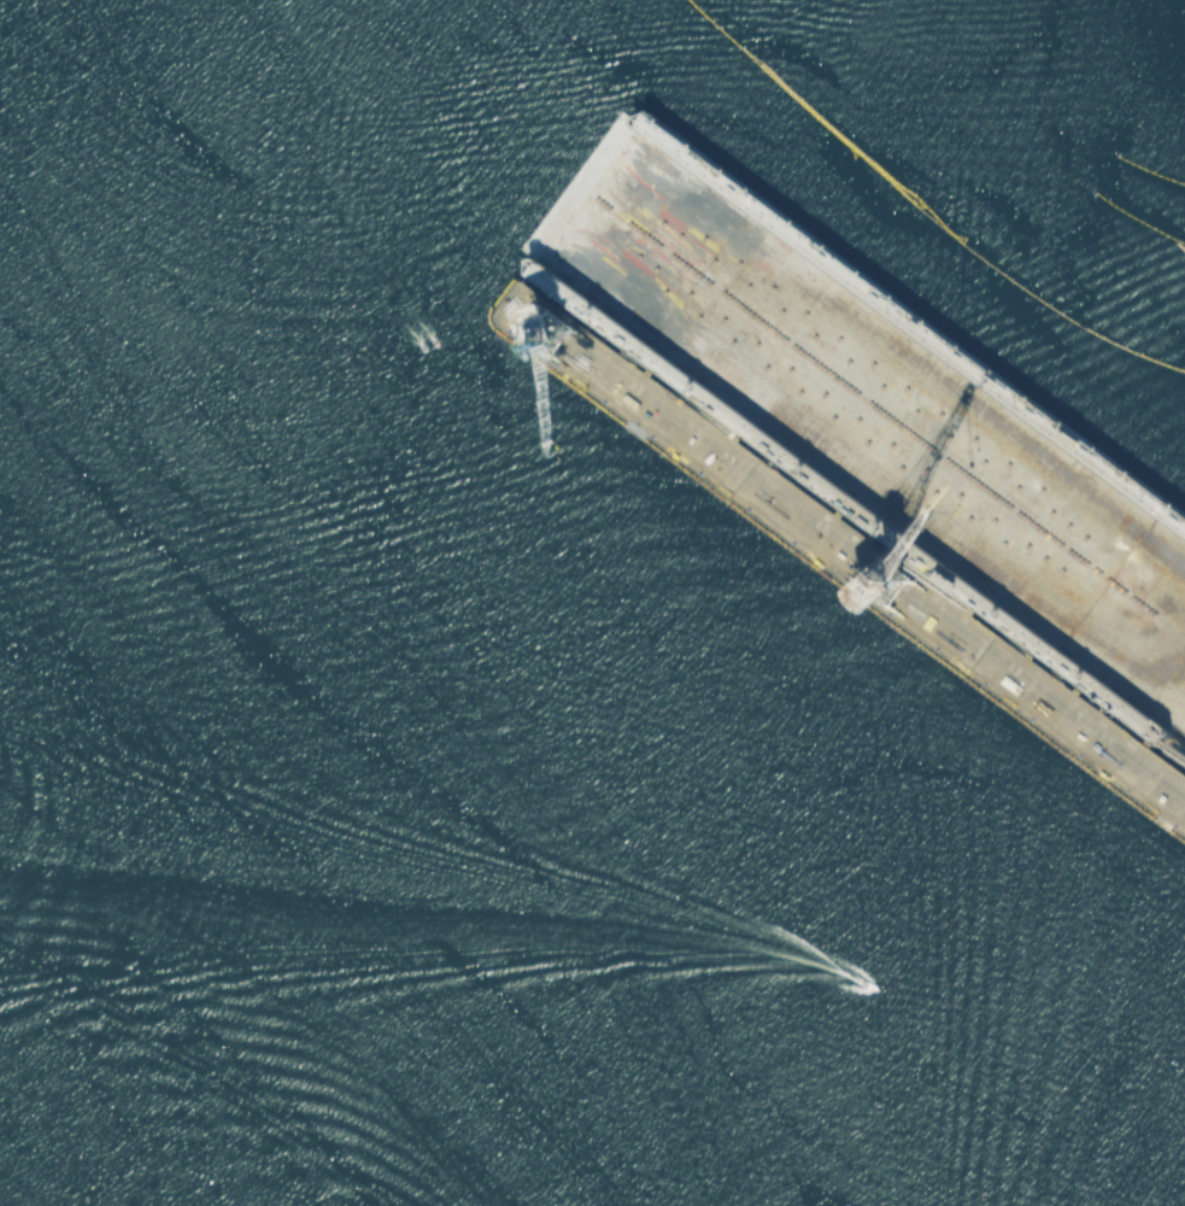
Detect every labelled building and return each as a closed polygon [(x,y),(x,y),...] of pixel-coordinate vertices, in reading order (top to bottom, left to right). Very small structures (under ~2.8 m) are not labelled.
[(1144,552),(1118,589),(1143,607),(1152,613),(1178,576),(1144,552)]
